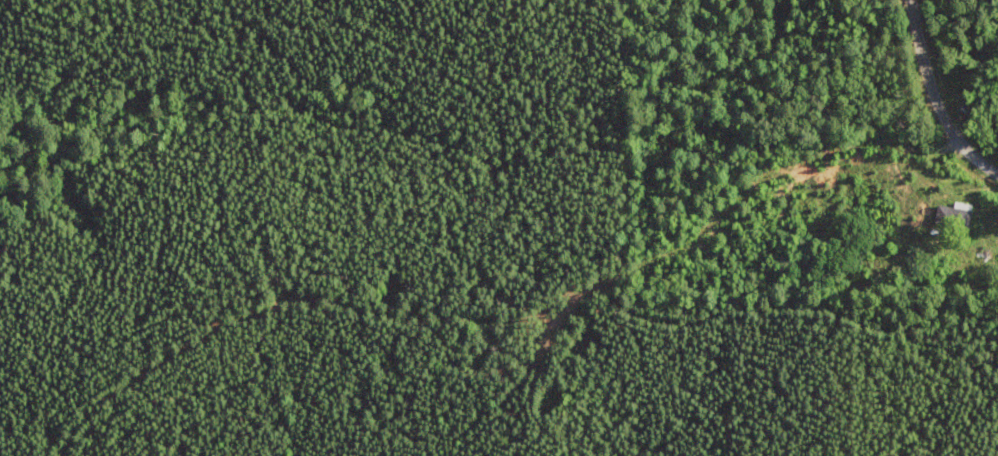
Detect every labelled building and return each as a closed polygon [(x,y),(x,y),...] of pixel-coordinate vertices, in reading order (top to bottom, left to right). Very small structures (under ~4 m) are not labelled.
[(975,205),(957,201),(956,207),(940,204),(935,221),(969,229),(975,205)]
